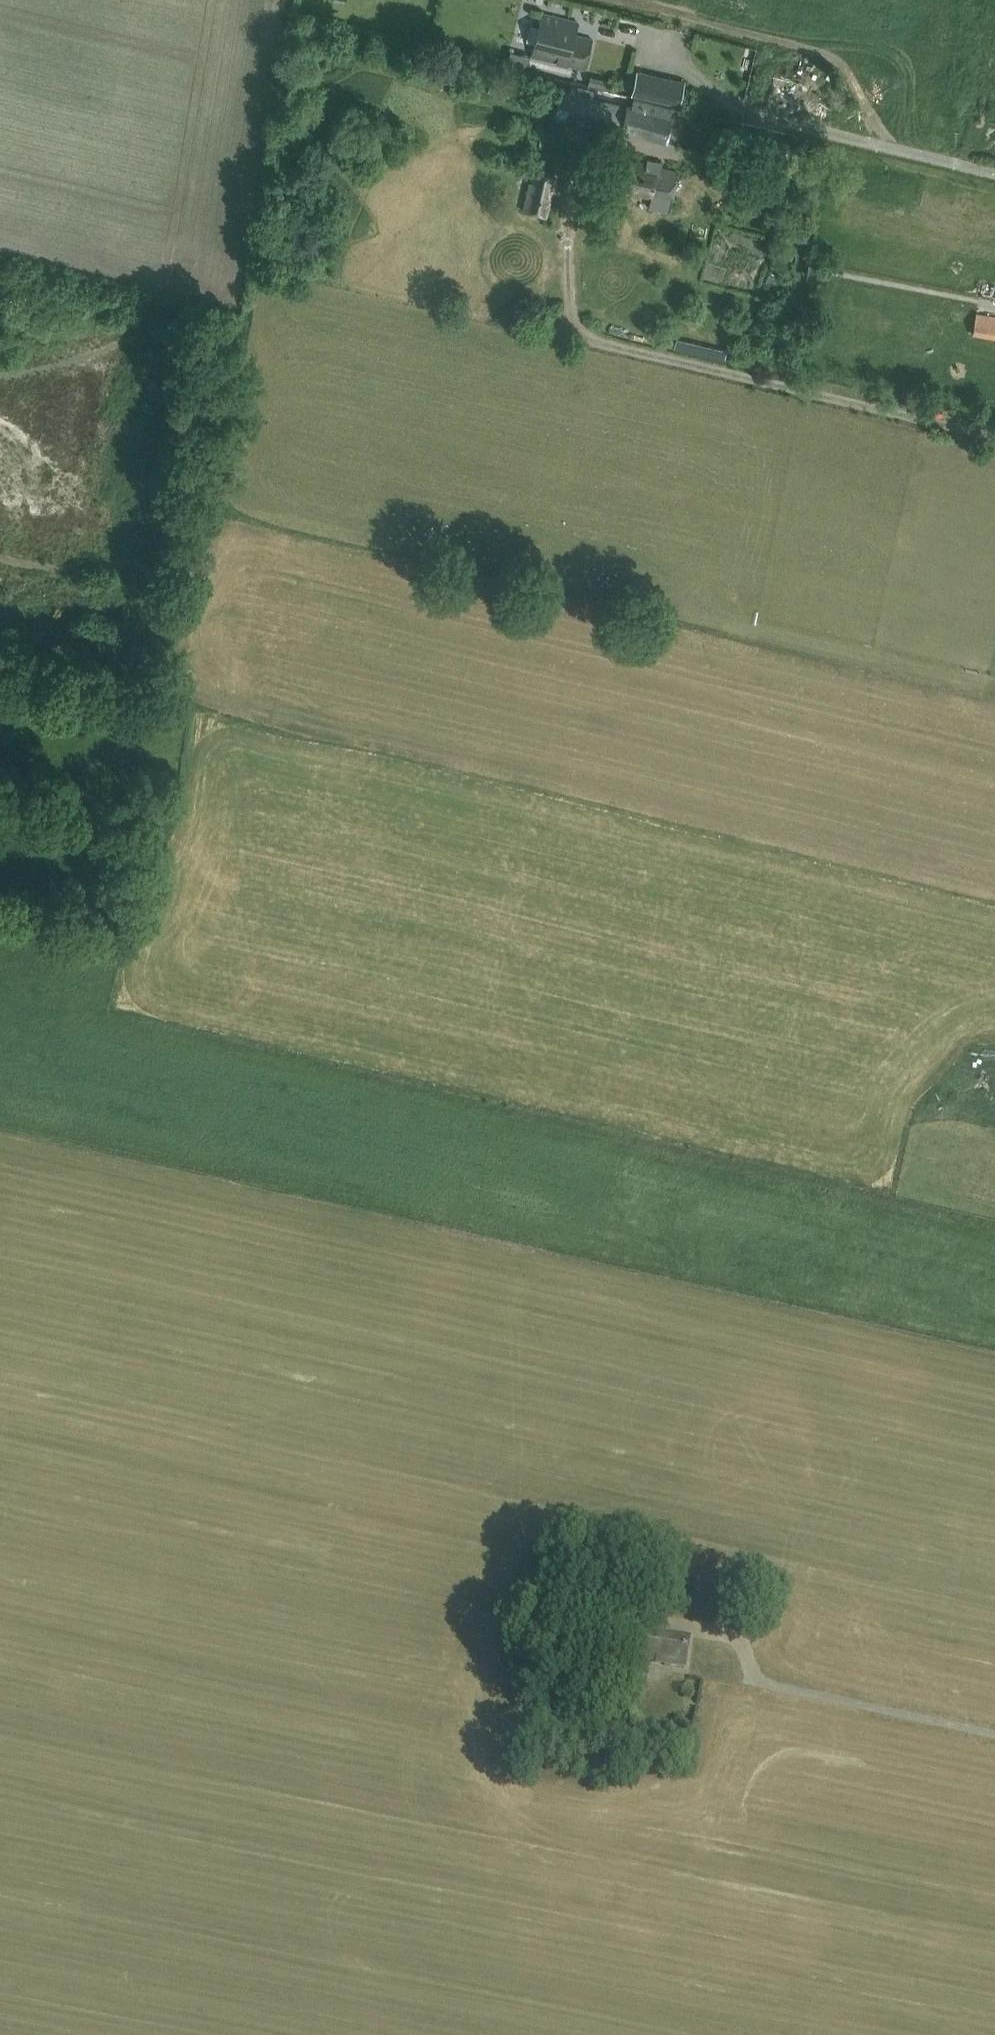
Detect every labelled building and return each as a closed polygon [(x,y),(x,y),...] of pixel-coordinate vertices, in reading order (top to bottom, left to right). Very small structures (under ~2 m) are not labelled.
[(575,35),(579,21),(542,12),(531,55),(586,69),(593,39),(575,35)] [(638,69),(632,95),(680,106),(686,81),(638,69)] [(809,82),(777,72),(773,87),(770,86),(764,106),(785,110),(785,112),(800,116),(809,82)] [(626,105),(593,97),(595,91),(572,85),(570,91),(560,88),(553,114),(617,132),(618,129),(651,138),(651,139),(667,144),(671,131),(668,130),(674,108),(633,97),(631,105),(627,103),(626,105)] [(382,126),(380,137),(394,141),(397,129),(382,126)] [(675,170),(624,159),(618,190),(650,197),(649,203),(668,207),(675,170)] [(521,212),(547,218),(557,176),(535,171),(532,182),(528,182),(521,212)] [(976,313),(972,334),(994,338),(994,316),(976,313)] [(691,1634),(640,1625),(635,1656),(657,1659),(656,1662),(685,1667),(691,1634)]
